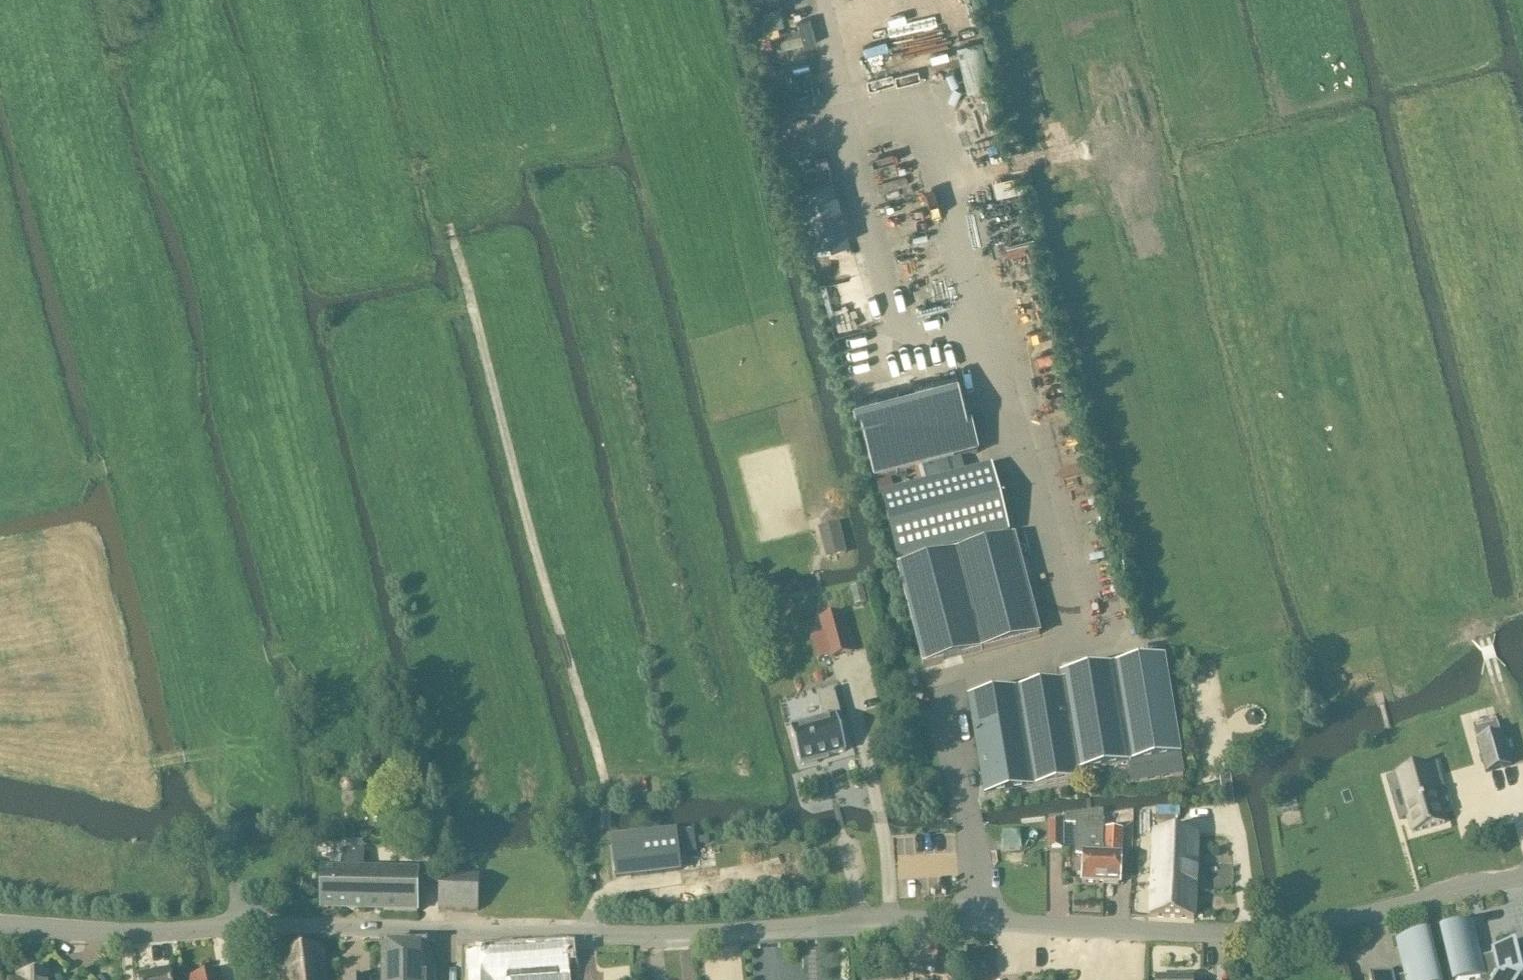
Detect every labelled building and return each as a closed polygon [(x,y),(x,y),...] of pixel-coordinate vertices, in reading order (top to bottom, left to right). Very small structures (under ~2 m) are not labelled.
[(853,401),(874,481),(979,454),(958,374),(853,401)] [(899,564),(1010,534),(992,466),(881,496),(899,564)] [(890,477),(877,481),(881,496),(894,492),(890,477)] [(817,529),(825,558),(847,552),(839,523),(817,529)] [(1014,537),(898,567),(923,665),(1039,635),(1014,537)] [(852,653),(842,614),(820,620),(831,659),(852,653)] [(1062,676),(1063,684),(1078,773),(1128,764),(1132,784),(1183,775),(1164,659),(1062,676)] [(1078,773),(1063,684),(968,699),(984,797),(1079,781),(1078,773)] [(790,730),(800,764),(802,763),(803,767),(818,763),(817,760),(846,752),(840,730),(844,729),(834,691),(822,694),(823,700),(818,701),(822,716),(807,721),(808,725),(790,730)] [(1250,710),(1244,717),(1249,726),(1257,726),(1262,719),(1258,711),(1250,710)] [(1424,766),(1401,771),(1408,805),(1431,801),(1424,766)] [(345,793),(348,793),(350,793),(352,792),(354,790),(355,788),(355,786),(355,784),(354,781),(352,780),(350,779),(348,778),(345,779),(343,780),(342,781),(341,784),(340,786),(341,788),(342,790),(343,792),(345,793)] [(1134,813),(1131,813),(1121,812),(1121,827),(1134,827),(1134,813)] [(1081,884),(1103,885),(1103,851),(1100,850),(1101,823),(1089,822),(1089,826),(1076,826),(1075,855),(1082,856),(1081,884)] [(1064,850),(1064,823),(1049,823),(1048,849),(1064,850)] [(1103,851),(1103,885),(1120,886),(1122,854),(1123,829),(1105,829),(1104,847),(1102,847),(1103,823),(1101,823),(1100,850),(1103,851)] [(1022,849),(1020,831),(1003,833),(1004,851),(1022,849)] [(1153,835),(1150,917),(1194,919),(1198,837),(1153,835)] [(635,875),(631,837),(628,837),(612,839),(616,877),(632,875),(635,875)] [(343,851),(342,870),(323,869),(322,910),(417,913),(419,872),(384,871),(364,870),(364,851),(343,851)] [(482,907),(510,907),(509,872),(488,872),(488,852),(458,853),(459,888),(482,888),(482,907)] [(1479,979),(1522,979),(1522,978),(1522,977),(1522,974),(1522,973),(1522,959),(1521,960),(1518,961),(1515,945),(1491,951),(1492,955),(1481,958),(1472,923),(1439,931),(1451,979),(1474,979),(1479,979)] [(1430,934),(1396,942),(1404,977),(1393,979),(1392,975),(1372,979),(1442,979),(1430,934)] [(566,948),(490,954),(471,955),(471,979),(570,979),(566,948)] [(967,949),(958,950),(959,965),(968,964),(967,949)] [(323,950),(282,955),(285,979),(327,979),(323,950)] [(382,950),(382,979),(427,979),(427,950),(382,950)] [(220,975),(218,975),(215,971),(207,973),(205,978),(197,979),(222,979),(220,975)]
